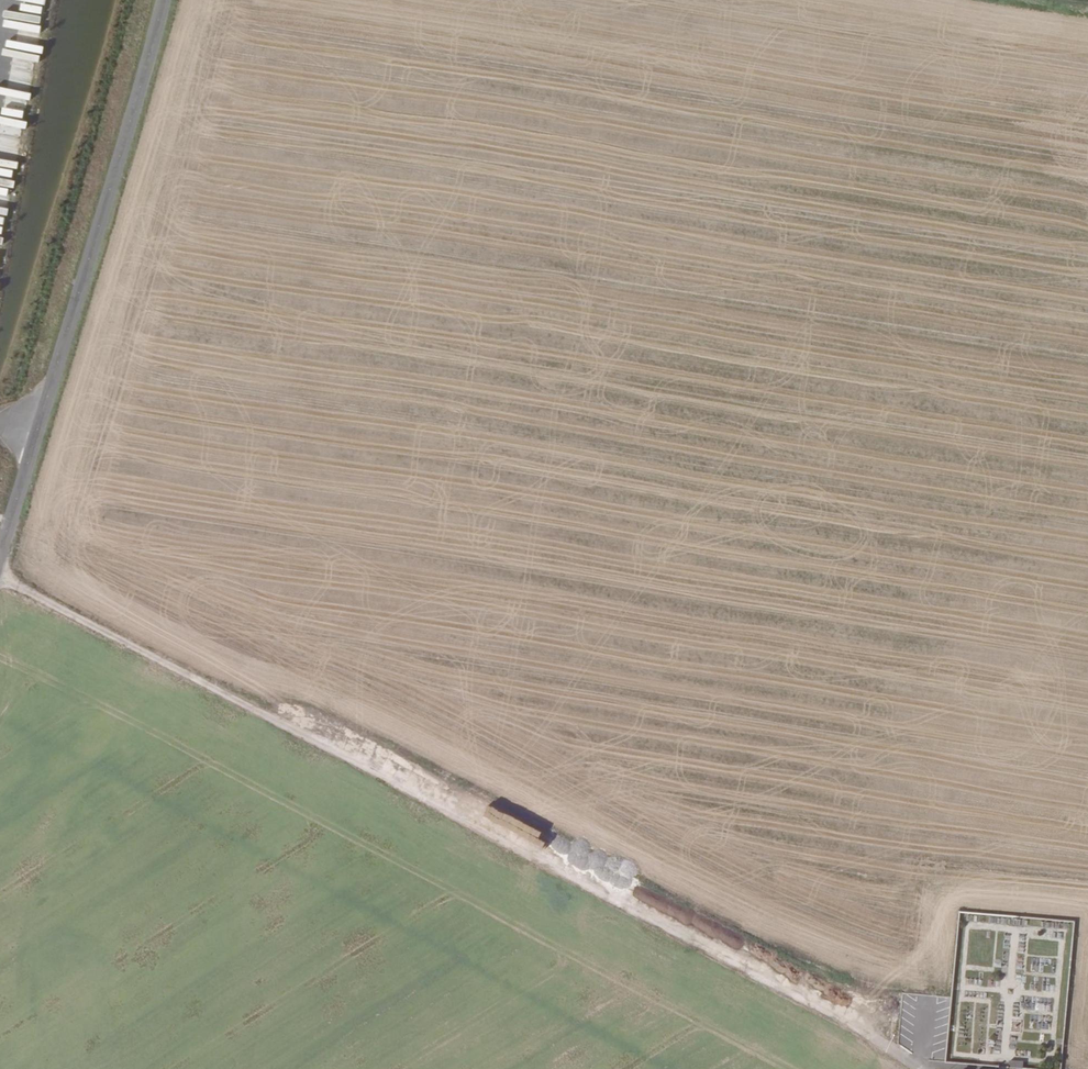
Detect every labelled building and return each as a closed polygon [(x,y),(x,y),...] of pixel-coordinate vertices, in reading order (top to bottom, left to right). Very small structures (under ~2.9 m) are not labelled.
[(1009,1057),(1008,1068),(1022,1068),(1022,1057),(1009,1057)]
